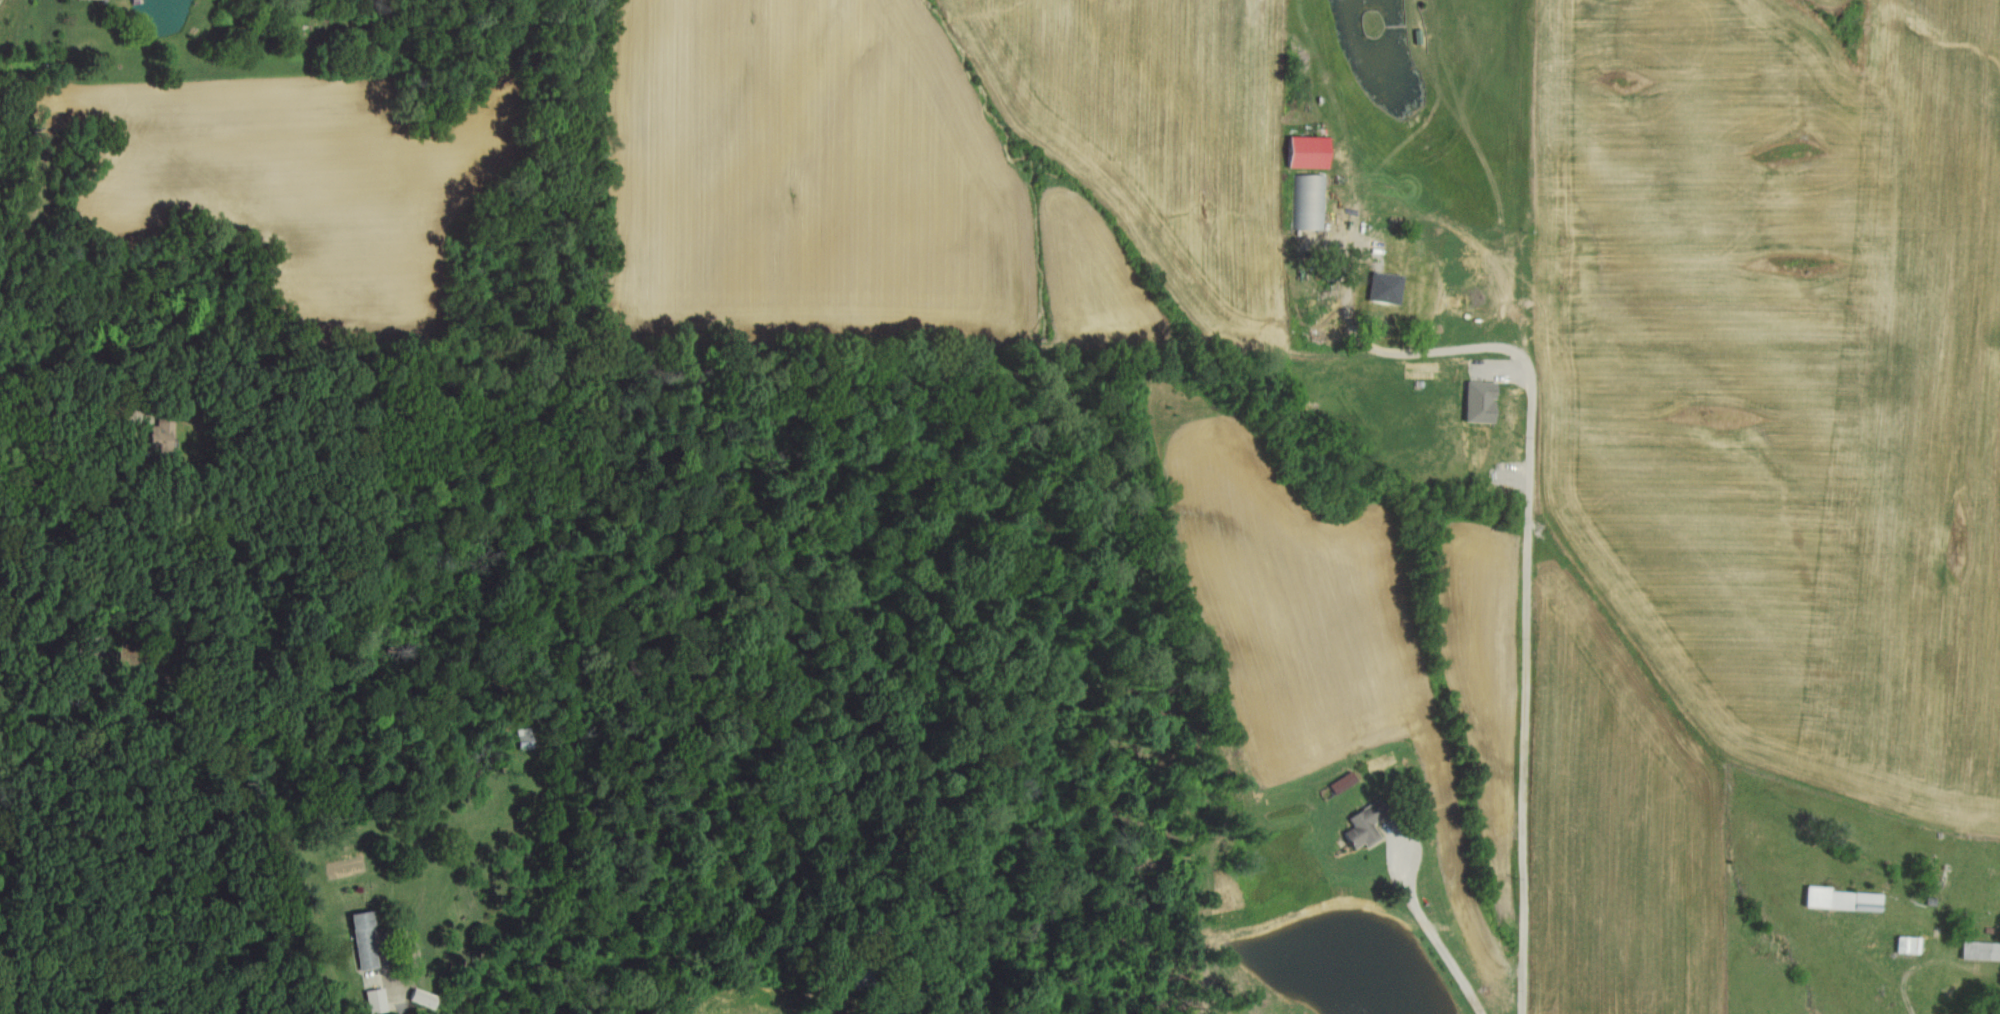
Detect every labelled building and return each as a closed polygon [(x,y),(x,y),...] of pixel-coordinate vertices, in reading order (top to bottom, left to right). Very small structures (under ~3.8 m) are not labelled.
[(1288,167),(1328,168),(1329,137),(1289,136),(1288,167)] [(1295,229),(1326,229),(1327,175),(1296,174),(1295,229)] [(1406,276),(1375,270),(1369,299),(1400,305),(1406,276)] [(1496,382),(1467,381),(1466,422),(1495,423),(1496,382)] [(1383,838),(1374,823),(1386,816),(1377,800),(1348,818),(1354,827),(1345,833),(1355,849),(1365,843),(1368,847),(1383,838)] [(1807,889),(1806,908),(1882,911),(1883,892),(1807,889)] [(350,914),(356,955),(377,952),(371,911),(350,914)] [(1999,960),(1999,943),(1964,942),(1963,959),(1999,960)] [(370,1013),(374,1013),(389,1011),(384,988),(366,991),(370,1013)] [(438,997),(414,988),(409,1001),(433,1009),(438,997)]
